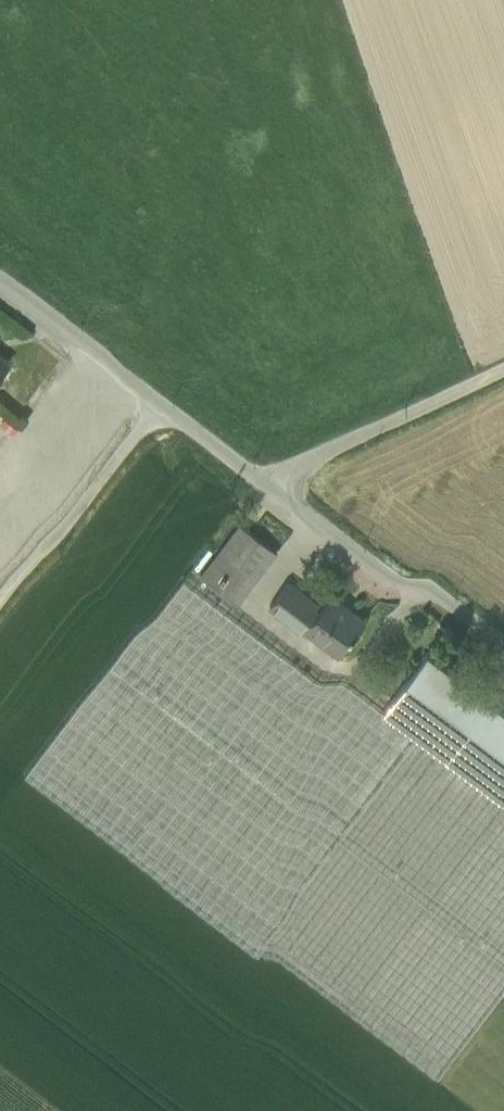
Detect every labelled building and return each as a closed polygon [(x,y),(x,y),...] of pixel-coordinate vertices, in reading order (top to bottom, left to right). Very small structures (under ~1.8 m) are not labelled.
[(8,348),(0,342),(0,359),(8,348)] [(276,531),(240,503),(219,531),(255,558),(276,531)] [(255,558),(219,531),(201,553),(237,582),(255,558)] [(183,561),(24,772),(438,1082),(503,994),(503,802),(383,712),(183,561)] [(321,585),(290,561),(272,585),(304,610),(308,605),(307,603),(321,585)] [(365,599),(330,573),(321,585),(307,603),(308,605),(341,630),(365,599)] [(427,654),(383,712),(503,802),(503,712),(427,654)]
